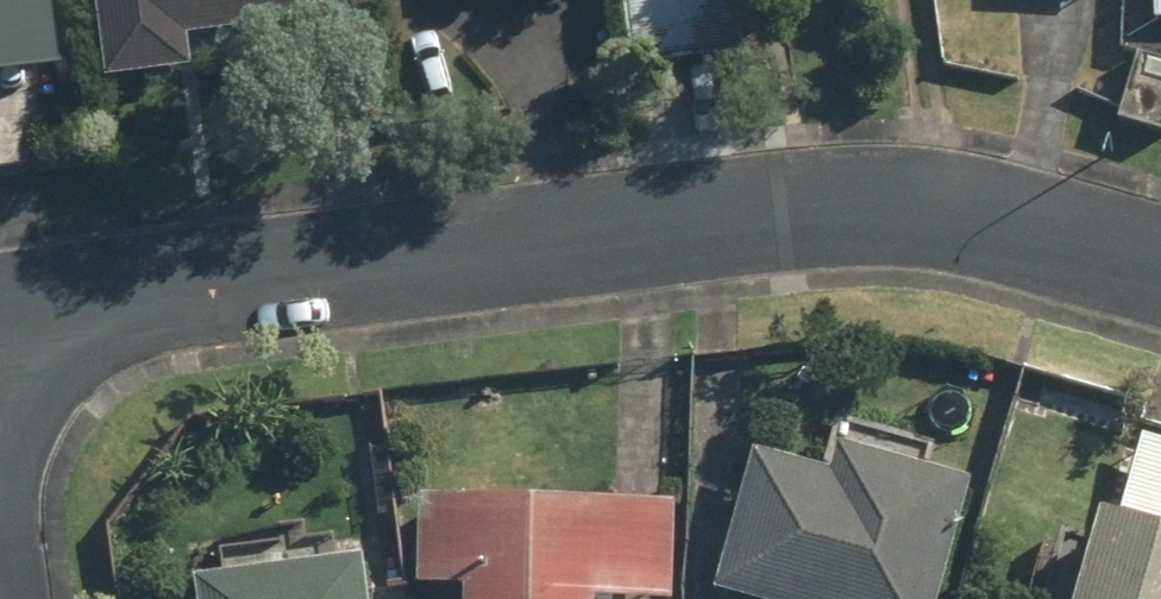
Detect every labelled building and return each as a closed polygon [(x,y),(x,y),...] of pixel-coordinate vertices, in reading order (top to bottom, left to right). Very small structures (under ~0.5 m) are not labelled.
[(63,93),(53,0),(0,0),(0,100),(63,93)] [(105,96),(195,84),(190,47),(328,28),(324,0),(92,0),(105,96)] [(535,19),(586,14),(584,0),(533,0),(535,19)] [(632,81),(748,65),(738,0),(621,0),(632,81)] [(1148,31),(1160,31),(1160,0),(1149,0),(1148,31)] [(1142,438),(1114,528),(1098,523),(1074,598),(1160,598),(1160,443),(1142,438)] [(760,456),(716,589),(747,598),(936,598),(972,490),(832,443),(821,476),(760,456)] [(412,498),(408,589),(461,590),(460,598),(669,598),(672,508),(412,498)] [(189,586),(191,598),(356,598),(351,564),(189,586)]
